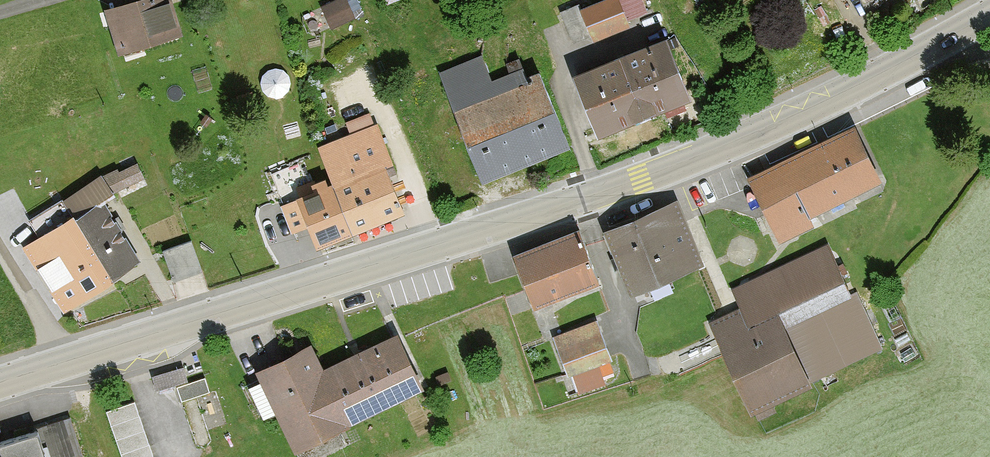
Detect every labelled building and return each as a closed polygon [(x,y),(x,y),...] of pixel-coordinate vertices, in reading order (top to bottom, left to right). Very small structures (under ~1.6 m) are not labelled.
[(110,10),(121,47),(142,41),(143,44),(177,33),(167,0),(143,0),(110,10)] [(325,2),(333,24),(357,14),(351,0),(331,0),(325,2)] [(626,19),(618,0),(607,0),(600,3),(611,31),(628,24),(626,19)] [(646,11),(641,0),(618,0),(626,19),(646,11)] [(594,38),(611,31),(600,3),(582,10),(592,33),(594,38)] [(573,41),(592,33),(582,10),(580,4),(561,11),(573,41)] [(622,58),(644,113),(688,95),(666,40),(622,58)] [(568,145),(539,73),(526,78),(519,60),(507,64),(511,75),(491,83),(482,58),(441,74),(482,178),(568,145)] [(576,77),(599,132),(644,113),(622,58),(576,77)] [(287,89),(289,83),(287,76),(282,71),(276,70),(269,71),(264,76),(262,83),(264,90),(269,94),(276,96),(282,94),(287,89)] [(334,185),(352,230),(403,210),(389,175),(396,172),(377,126),(340,141),(343,149),(324,157),(335,184),(334,185)] [(771,166),(749,176),(752,183),(776,234),(805,220),(801,211),(874,177),(851,129),(771,166)] [(74,218),(112,278),(138,261),(117,228),(123,225),(117,216),(112,220),(100,201),(111,194),(110,192),(144,175),(139,163),(120,173),(118,169),(100,178),(65,203),(74,218)] [(319,243),(352,230),(334,185),(327,188),(324,181),(315,184),(314,181),(298,188),(302,198),(284,205),(294,230),(311,223),(319,243)] [(639,213),(593,231),(614,288),(690,260),(672,211),(642,223),(639,213)] [(46,274),(67,307),(112,278),(74,218),(28,248),(37,263),(33,265),(41,278),(46,274)] [(594,281),(575,228),(504,253),(524,307),(594,281)] [(191,240),(163,250),(174,279),(201,269),(191,240)] [(840,292),(817,244),(727,288),(744,323),(707,341),(746,419),(770,407),(764,396),(878,340),(852,286),(840,292)] [(605,356),(593,318),(547,334),(567,394),(601,382),(593,360),(605,356)] [(414,334),(338,371),(364,424),(440,388),(414,334)] [(276,375),(316,456),(318,456),(352,441),(348,432),(364,424),(338,371),(328,350),(276,375)] [(189,362),(159,371),(163,385),(193,377),(189,362)] [(211,374),(183,384),(188,398),(216,389),(211,374)] [(112,408),(129,456),(160,456),(141,399),(112,408)] [(75,412),(0,436),(0,456),(90,456),(75,412)]
